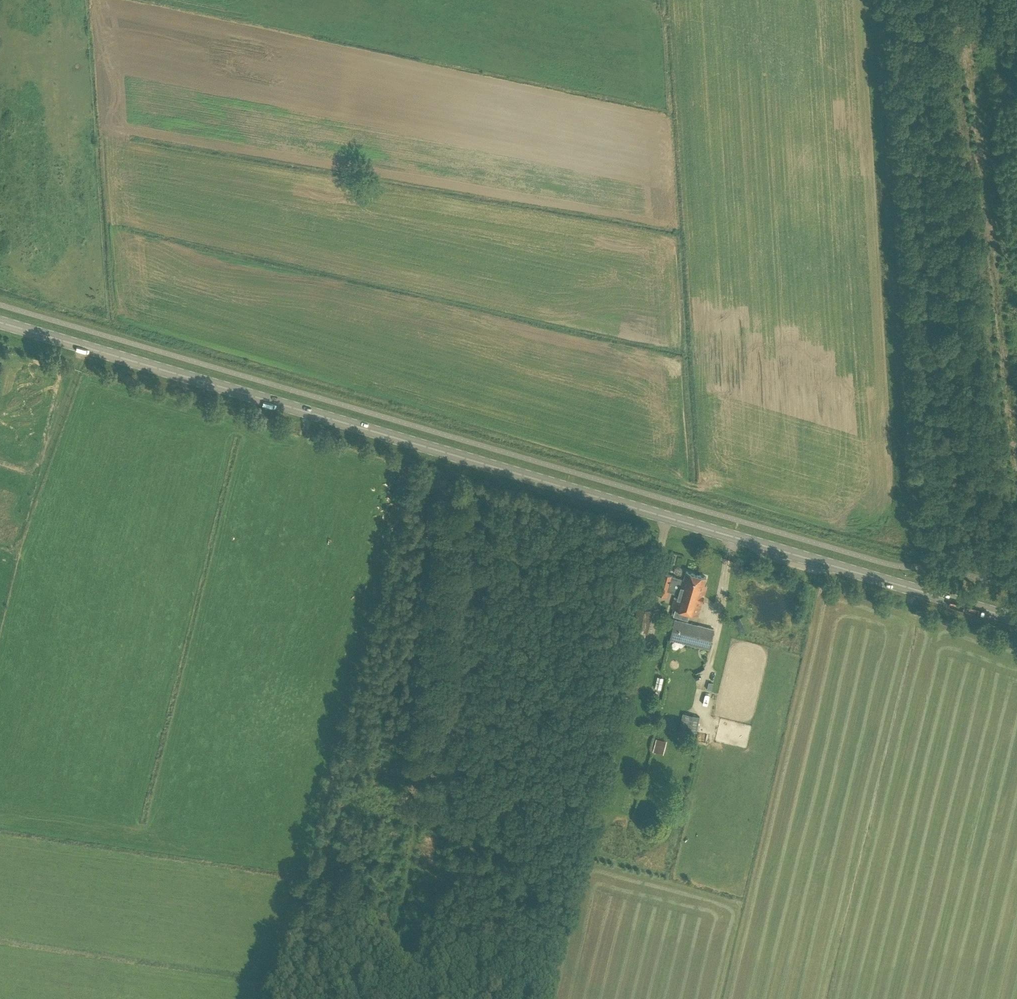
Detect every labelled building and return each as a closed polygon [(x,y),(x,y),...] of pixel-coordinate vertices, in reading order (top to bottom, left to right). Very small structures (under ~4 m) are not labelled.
[(244,386),(243,392),(265,397),(267,391),(244,386)] [(686,571),(684,579),(662,572),(656,593),(667,597),(669,592),(676,594),(672,608),(698,615),(706,585),(704,585),(706,577),(686,571)] [(631,629),(647,633),(653,610),(637,606),(631,629)] [(671,639),(709,649),(714,629),(675,620),(671,639)] [(679,730),(688,732),(696,734),(699,717),(692,716),(690,724),(681,722),(679,730)] [(651,748),(660,749),(662,738),(653,736),(651,748)]
